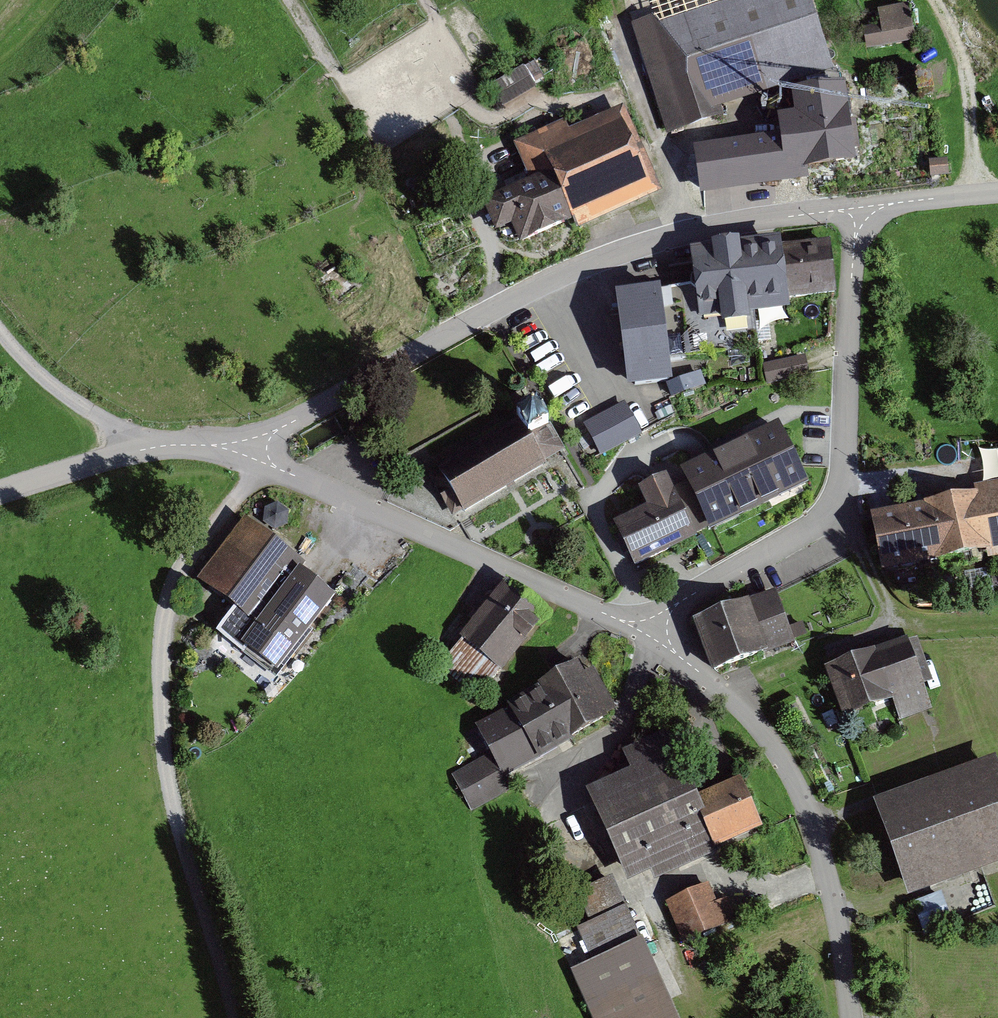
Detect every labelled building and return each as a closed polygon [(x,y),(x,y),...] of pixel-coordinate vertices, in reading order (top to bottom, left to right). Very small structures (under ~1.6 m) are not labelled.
[(631,25),(663,125),(831,72),(808,0),(711,0),(631,25)] [(869,51),(915,43),(909,8),(875,13),(878,30),(866,32),(869,51)] [(526,64),(492,85),(504,106),(539,85),(526,64)] [(850,87),(795,96),(799,119),(780,122),(782,140),(696,152),(702,191),(800,177),(798,167),(851,159),(850,150),(859,149),(850,87)] [(495,236),(510,229),(519,249),(572,224),(575,232),(658,193),(620,111),(569,134),(563,123),(514,146),(531,184),(481,208),(495,236)] [(828,246),(759,254),(765,300),(834,292),(828,246)] [(699,286),(676,289),(685,359),(760,350),(754,301),(765,300),(759,254),(696,262),(699,286)] [(675,290),(619,296),(629,384),(669,380),(666,361),(685,359),(675,290)] [(806,374),(802,357),(764,365),(768,383),(806,374)] [(638,433),(623,403),(586,421),(601,452),(638,433)] [(431,476),(456,514),(562,446),(538,408),(431,476)] [(615,525),(635,566),(818,477),(790,419),(637,493),(646,511),(615,525)] [(873,514),(881,567),(997,548),(997,494),(873,514)] [(299,560),(244,520),(197,582),(252,622),(299,560)] [(275,669),(329,596),(297,573),(244,646),(275,669)] [(547,612),(504,581),(461,638),(504,669),(547,612)] [(793,641),(774,592),(693,622),(711,672),(793,641)] [(929,710),(905,640),(825,667),(842,717),(891,701),(898,721),(929,710)] [(454,778),(472,810),(510,789),(502,774),(615,711),(589,665),(474,729),(490,757),(454,778)] [(627,885),(760,829),(740,782),(695,800),(667,735),(622,754),(630,772),(588,790),(627,885)] [(995,759),(874,800),(906,896),(997,865),(997,769),(995,759)] [(641,942),(613,875),(575,891),(602,958),(641,942)] [(683,947),(739,924),(727,896),(715,901),(707,883),(664,901),(683,947)] [(915,901),(927,930),(954,919),(942,890),(915,901)] [(641,942),(602,958),(574,969),(594,1017),(673,1017),(641,942)]
